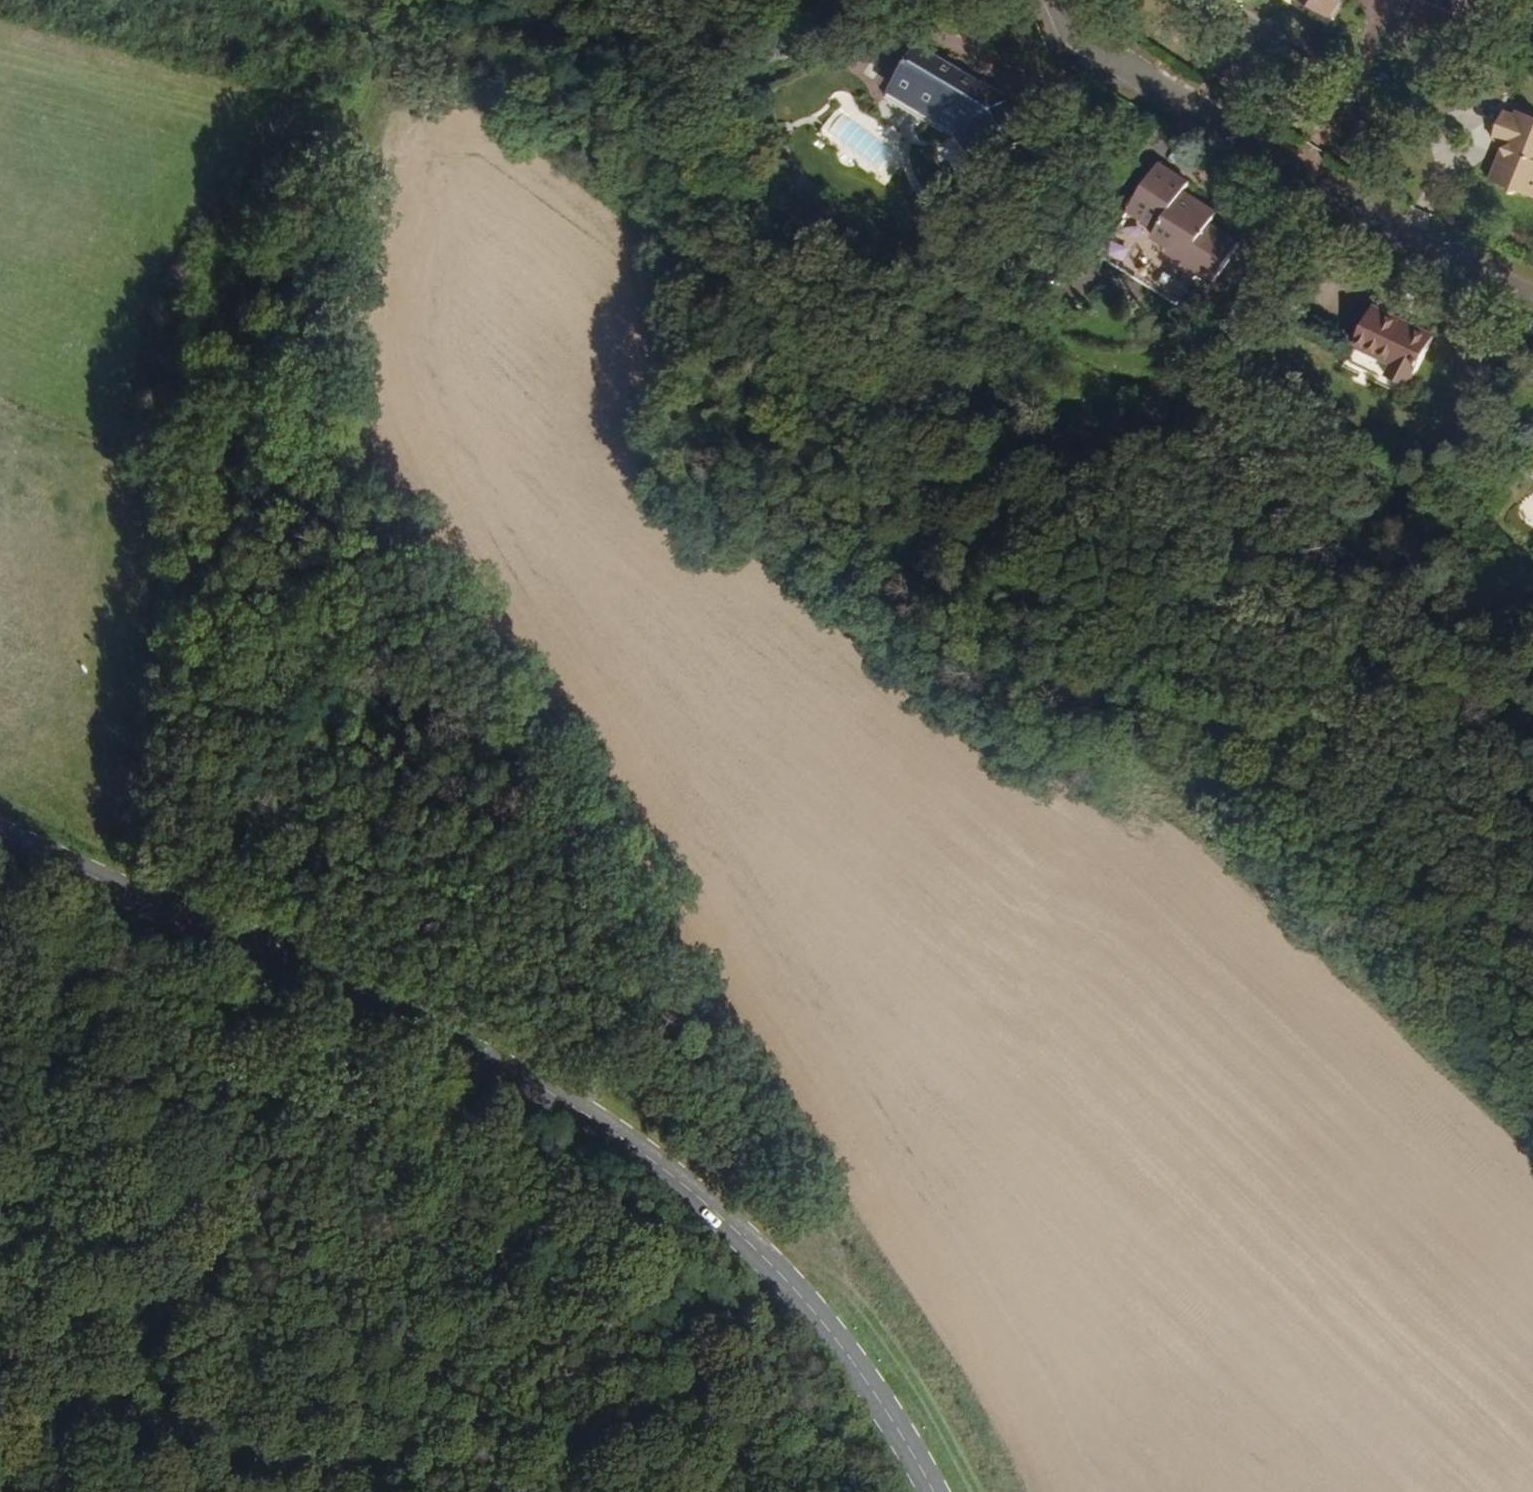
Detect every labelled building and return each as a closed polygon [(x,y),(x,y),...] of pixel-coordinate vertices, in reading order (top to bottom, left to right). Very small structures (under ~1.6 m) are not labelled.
[(1308,2),(1342,22),(1355,0),(1310,0),(1308,2)] [(1417,30),(1442,36),(1450,0),(1424,0),(1417,30)] [(927,49),(901,91),(974,131),(999,168),(1041,142),(1017,105),(1012,110),(992,97),(998,90),(927,49)] [(1020,103),(998,90),(992,97),(1012,110),(1017,105),(1020,103)] [(974,131),(901,91),(895,102),(962,139),(974,131)] [(876,177),(893,148),(832,111),(815,140),(876,177)] [(1514,153),(1502,182),(1522,190),(1525,196),(1532,194),(1532,112),(1531,111),(1527,115),(1518,111),(1506,139),(1518,143),(1527,147),(1523,156),(1514,153)] [(1518,143),(1514,153),(1523,156),(1527,147),(1518,143)] [(1177,170),(1120,261),(1195,309),(1217,278),(1232,288),(1257,250),(1228,230),(1234,218),(1201,197),(1207,187),(1177,170)] [(1102,250),(1082,240),(1066,266),(1085,278),(1102,250)] [(1454,347),(1395,316),(1376,355),(1415,375),(1409,387),(1429,397),(1454,347)]
